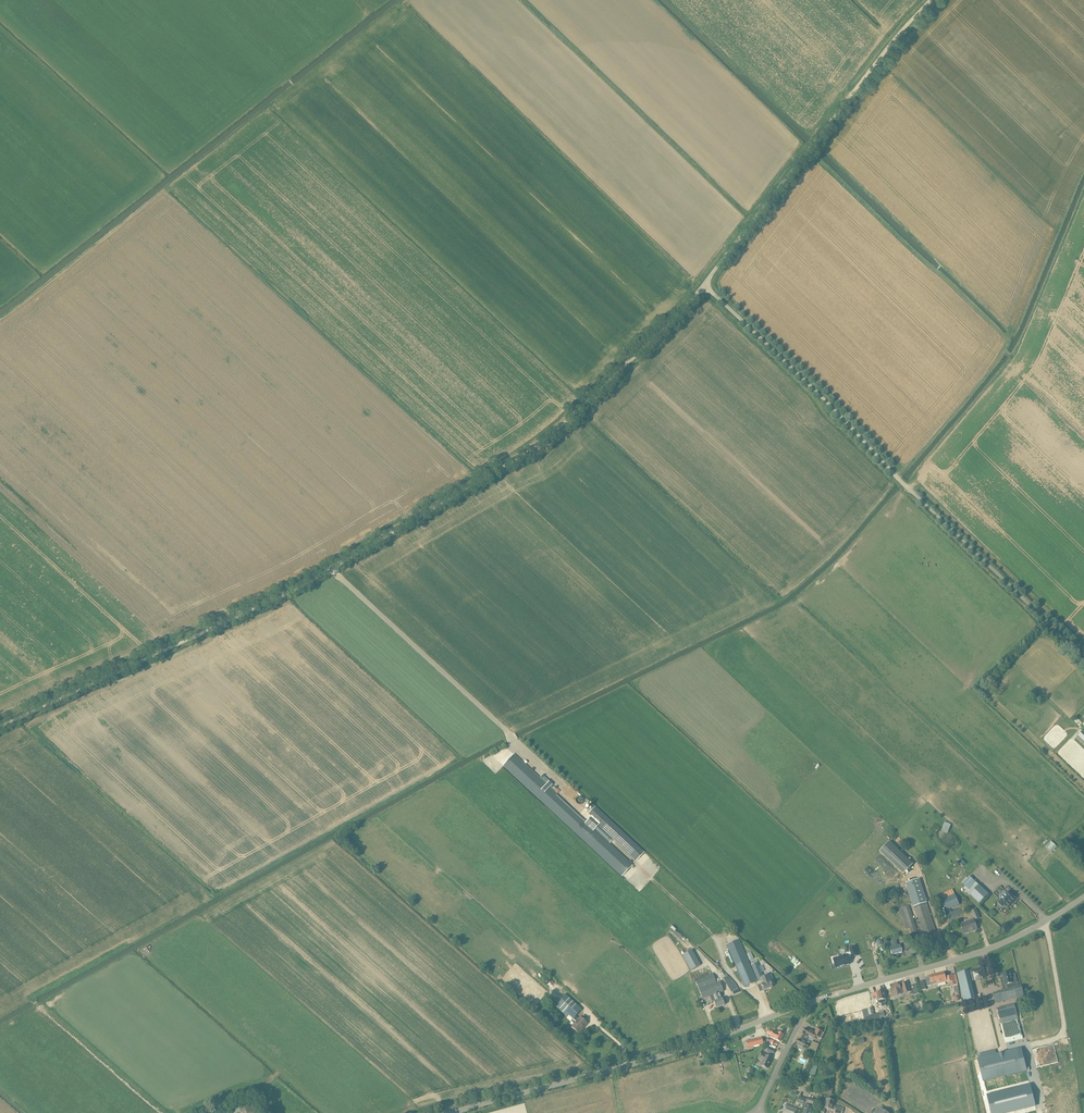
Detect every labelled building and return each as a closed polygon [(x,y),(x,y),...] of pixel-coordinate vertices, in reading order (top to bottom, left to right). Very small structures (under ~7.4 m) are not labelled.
[(622,876),(632,865),(609,844),(613,839),(636,861),(644,853),(595,807),(588,813),(592,816),(586,822),(514,755),(503,766),(622,876)] [(1057,847),(1051,841),(1046,847),(1052,853),(1057,847)] [(913,864),(889,842),(880,852),(904,874),(913,864)] [(970,894),(979,904),(989,894),(971,877),(967,881),(967,880),(966,881),(965,881),(964,883),(973,892),(970,894)] [(936,933),(919,879),(906,884),(923,937),(936,933)] [(960,905),(953,889),(940,895),(947,911),(960,905)] [(1007,908),(1006,908),(1010,904),(1012,902),(1015,898),(1016,898),(1015,898),(1009,892),(1006,894),(1004,892),(999,897),(1002,899),(998,903),(1003,907),(1004,906),(1006,908),(1007,908)] [(917,931),(909,905),(898,908),(901,919),(902,919),(906,930),(910,928),(912,934),(917,932),(917,931)] [(980,919),(976,909),(971,911),(975,920),(980,919)] [(977,930),(974,920),(960,924),(964,935),(977,930)] [(870,923),(862,926),(866,941),(875,939),(870,923)] [(911,946),(901,937),(899,940),(904,944),(901,948),(906,952),(911,946)] [(757,982),(739,939),(726,945),(744,987),(757,982)] [(898,947),(896,941),(892,942),(893,948),(891,949),(893,955),(902,952),(900,946),(898,947)] [(836,969),(850,965),(849,964),(848,958),(852,957),(852,958),(858,957),(855,948),(850,949),(851,953),(845,955),(846,956),(838,958),(838,957),(830,959),(832,965),(835,965),(836,969)] [(700,965),(692,950),(682,955),(691,971),(700,965)] [(763,977),(757,962),(751,965),(757,980),(761,979),(763,984),(757,986),(760,992),(772,988),(769,981),(767,976),(763,977)] [(980,969),(969,971),(972,982),(982,979),(980,969)] [(944,972),(935,975),(937,984),(946,981),(947,983),(948,982),(948,983),(952,981),(953,984),(956,984),(954,975),(946,977),(944,972)] [(957,974),(964,1001),(975,999),(968,972),(957,974)] [(994,994),(996,1003),(1024,996),(1022,987),(1018,987),(1017,982),(1013,983),(1010,972),(1006,973),(1005,973),(1004,973),(1004,974),(1002,974),(1003,978),(1000,978),(1002,986),(1009,985),(1011,990),(994,994)] [(722,999),(720,993),(724,992),(720,982),(716,983),(712,974),(696,981),(699,990),(703,1000),(702,1000),(704,1006),(714,1002),(716,1009),(724,1006),(722,999)] [(736,984),(728,975),(723,978),(731,992),(739,989),(736,984)] [(937,984),(935,975),(930,976),(930,977),(925,978),(927,986),(932,985),(937,984)] [(910,992),(908,982),(900,985),(899,983),(891,985),(894,997),(910,992)] [(919,993),(916,984),(911,986),(914,995),(919,993)] [(886,1002),(886,999),(884,990),(877,992),(880,1003),(881,1005),(885,1004),(886,1002)] [(575,1017),(582,1010),(565,995),(555,1006),(558,1009),(560,1007),(576,1022),(572,1027),(579,1033),(582,1030),(582,1029),(584,1027),(587,1024),(580,1017),(578,1020),(575,1017)] [(1018,1020),(1015,1004),(997,1008),(1001,1024),(1018,1020)] [(873,1008),(864,1010),(867,1021),(880,1018),(879,1013),(874,1014),(873,1008)] [(803,1032),(804,1032),(802,1034),(809,1038),(814,1040),(815,1036),(821,1039),(824,1034),(816,1029),(814,1033),(805,1028),(805,1029),(804,1029),(803,1031),(803,1032)] [(777,1033),(773,1031),(768,1029),(766,1033),(771,1035),(770,1037),(780,1042),(783,1035),(778,1032),(777,1033)] [(765,1043),(764,1038),(762,1038),(762,1037),(745,1041),(748,1050),(753,1049),(753,1047),(763,1044),(763,1043),(765,1043)] [(765,1045),(771,1048),(774,1042),(767,1039),(765,1045)] [(809,1045),(799,1039),(796,1045),(798,1046),(798,1048),(798,1049),(801,1050),(809,1054),(811,1050),(816,1052),(819,1045),(813,1042),(810,1046),(809,1045)] [(1021,1071),(1016,1050),(977,1059),(982,1081),(1021,1071)] [(772,1058),(760,1053),(757,1059),(762,1061),(760,1066),(767,1069),(772,1058)] [(817,1064),(813,1063),(813,1065),(810,1065),(807,1073),(815,1075),(817,1067),(817,1064)] [(1036,1107),(1030,1084),(986,1095),(991,1112),(1010,1112),(1036,1107)] [(833,1089),(824,1087),(822,1094),(831,1096),(833,1089)] [(805,1099),(799,1096),(797,1103),(803,1105),(805,1099)] [(808,1098),(807,1100),(806,1099),(804,1105),(805,1106),(803,1112),(810,1112),(811,1112),(812,1112),(815,1106),(813,1105),(813,1104),(814,1100),(808,1098)] [(826,1099),(824,1108),(831,1110),(836,1111),(835,1112),(842,1112),(843,1108),(837,1106),(837,1107),(832,1105),(833,1101),(826,1099)] [(254,1102),(241,1107),(243,1112),(258,1112),(254,1102)]
